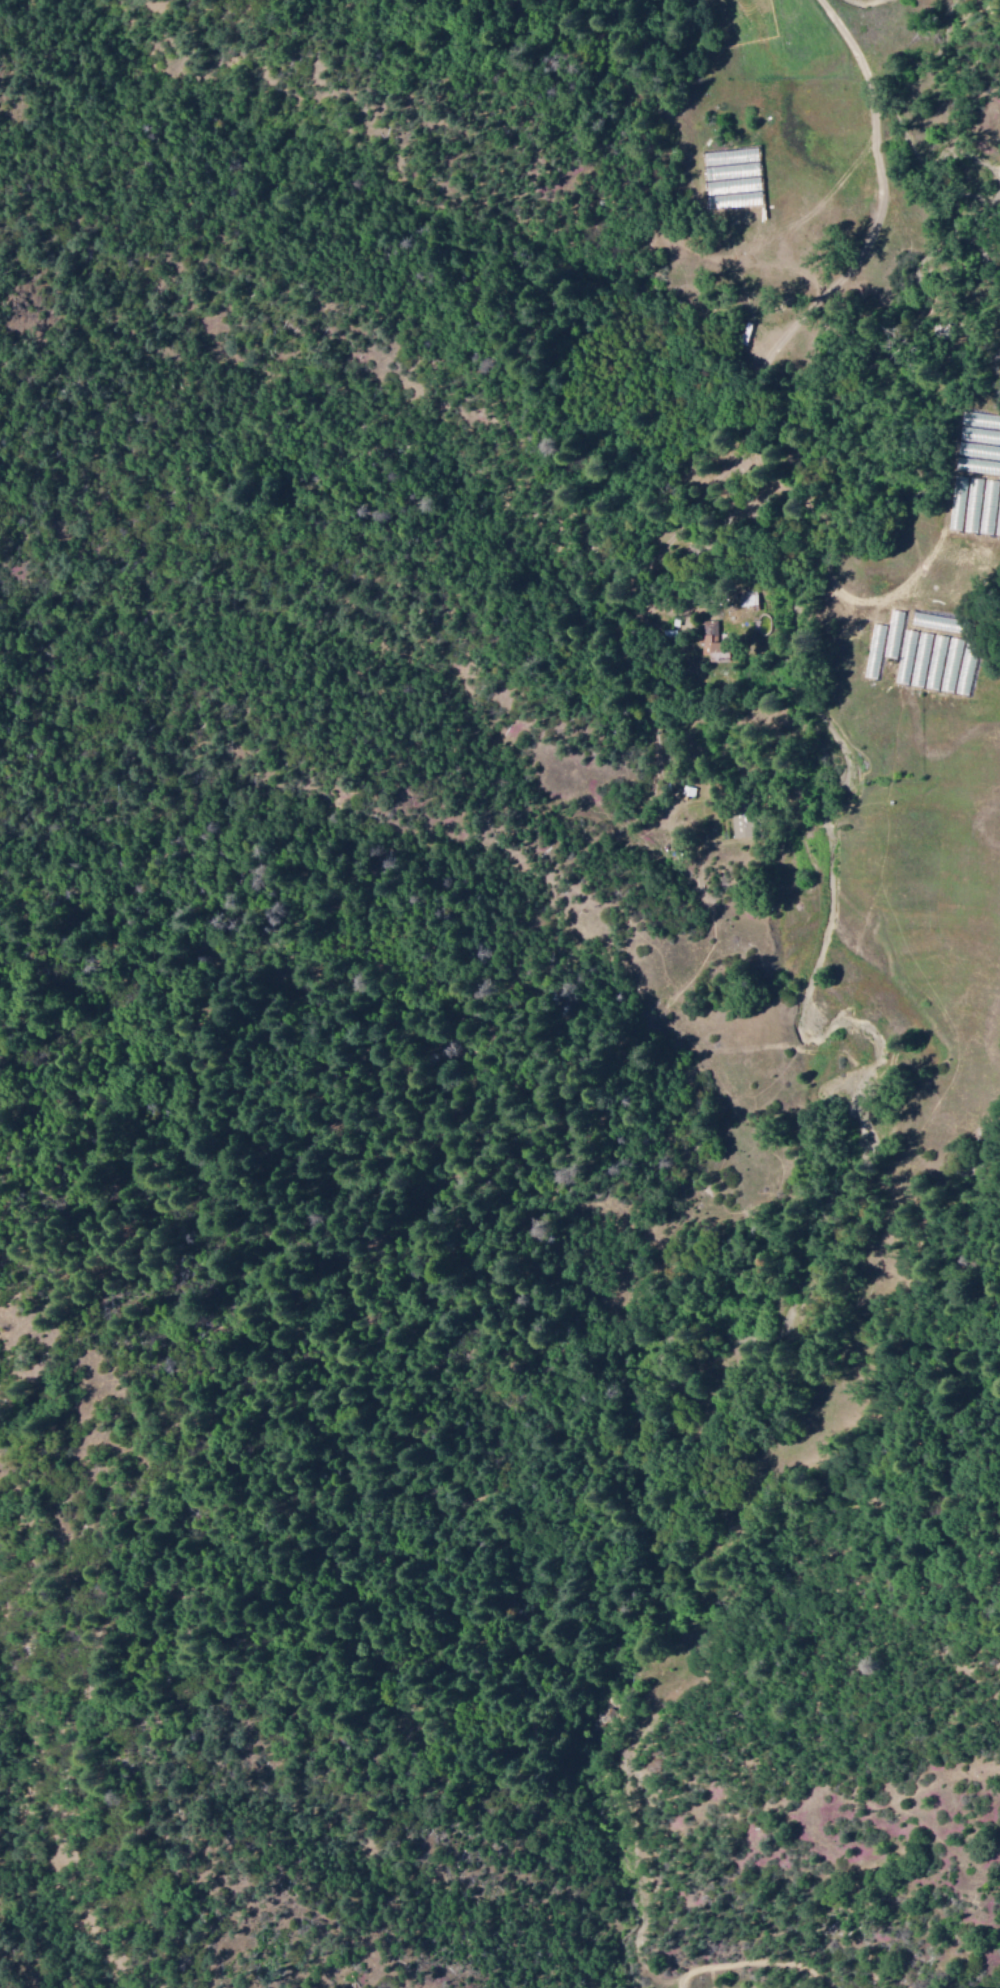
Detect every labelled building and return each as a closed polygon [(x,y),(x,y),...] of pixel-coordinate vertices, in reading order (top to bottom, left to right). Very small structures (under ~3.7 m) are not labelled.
[(711,661),(732,661),(733,642),(717,642),(717,622),(698,622),(698,654),(711,655),(711,661)] [(752,815),(730,817),(732,839),(754,837),(752,815)]
